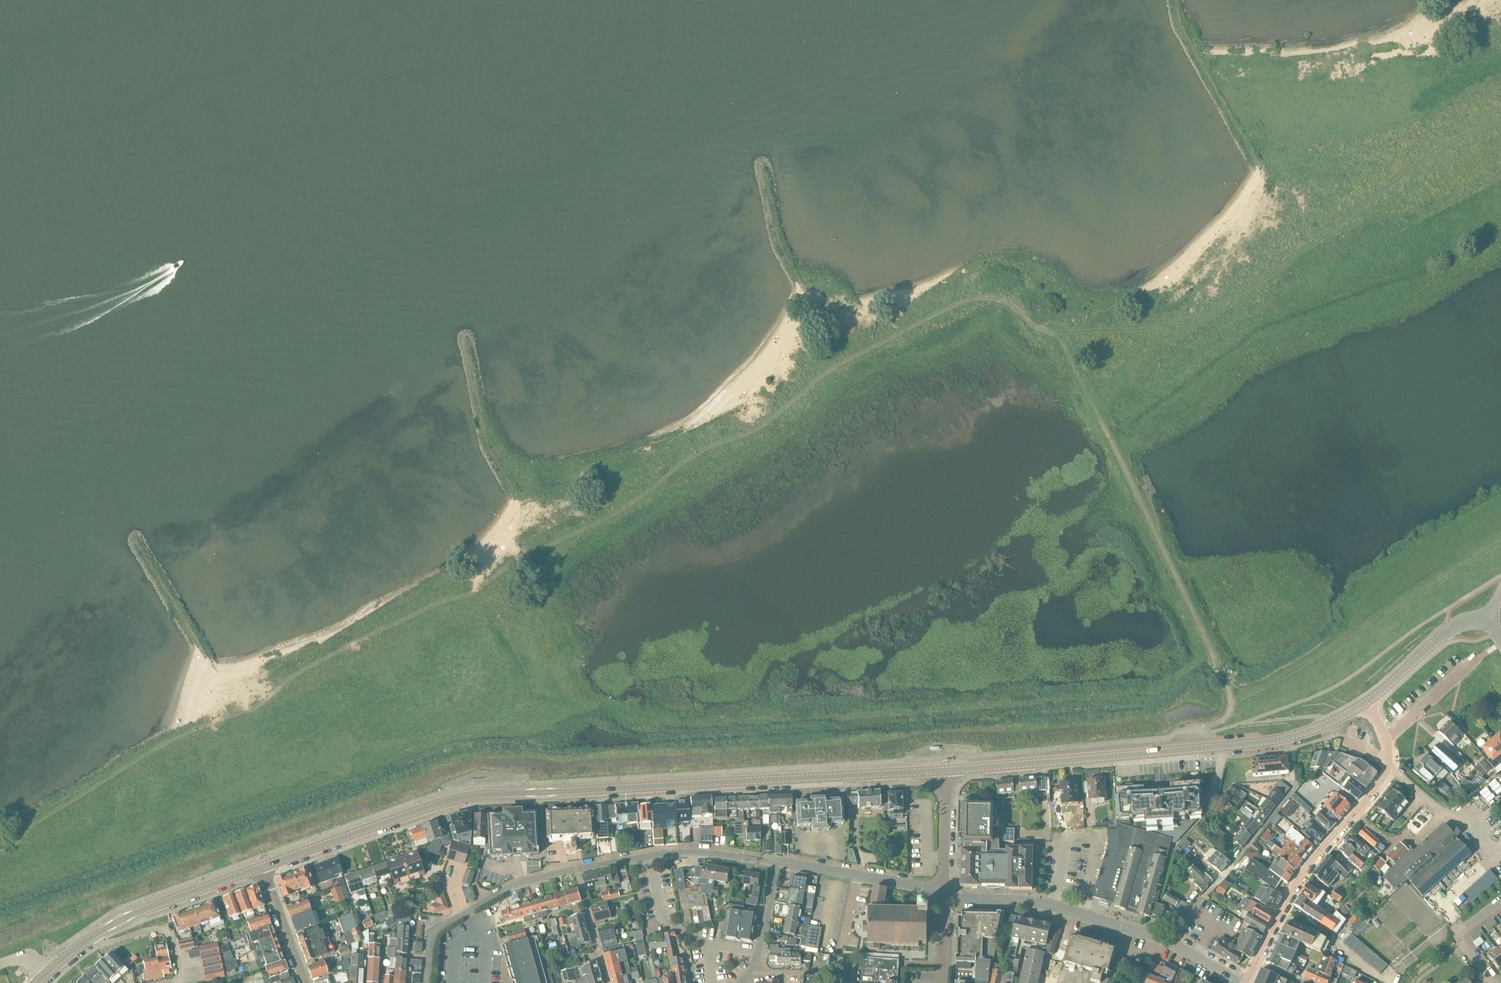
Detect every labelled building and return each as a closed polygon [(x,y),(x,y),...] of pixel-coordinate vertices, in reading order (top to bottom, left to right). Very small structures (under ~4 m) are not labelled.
[(1439,732),(1446,739),(1453,747),(1460,740),(1459,739),(1463,735),(1449,722),(1439,732)] [(1491,742),(1500,753),(1500,735),(1500,734),(1491,742)] [(1500,759),(1500,753),(1491,742),(1483,748),(1495,763),(1500,759)] [(1438,746),(1431,754),(1438,761),(1452,773),(1459,766),(1462,762),(1441,743),(1438,746)] [(1326,769),(1331,762),(1337,753),(1337,752),(1316,754),(1310,769),(1320,768),(1323,768),(1323,767),(1326,769)] [(1359,783),(1366,789),(1378,775),(1369,768),(1358,760),(1337,753),(1331,762),(1346,774),(1359,783)] [(1427,755),(1420,763),(1433,775),(1433,776),(1435,778),(1440,782),(1437,785),(1440,787),(1439,788),(1450,797),(1454,793),(1450,790),(1450,789),(1442,781),(1449,773),(1443,769),(1435,761),(1435,762),(1427,755)] [(1287,757),(1252,760),(1253,777),(1289,773),(1287,757)] [(1477,770),(1484,778),(1495,770),(1496,772),(1498,771),(1489,760),(1477,770)] [(1326,769),(1323,774),(1338,785),(1339,783),(1345,775),(1346,774),(1331,762),(1326,769)] [(1429,785),(1435,778),(1433,776),(1433,775),(1420,763),(1413,771),(1425,781),(1429,785)] [(1469,783),(1458,773),(1454,777),(1464,787),(1462,789),(1467,794),(1473,789),(1469,784),(1469,783)] [(1338,785),(1350,795),(1358,801),(1366,790),(1358,784),(1345,775),(1339,783),(1338,785)] [(1047,792),(1046,788),(1046,778),(1036,779),(1036,778),(1020,779),(1020,780),(1021,793),(1037,792),(1047,792)] [(1021,793),(1020,780),(1013,781),(1013,780),(997,781),(997,787),(997,795),(1021,793)] [(1088,781),(1089,791),(1089,801),(1106,800),(1105,790),(1104,780),(1088,781)] [(1176,785),(1171,786),(1171,793),(1173,817),(1197,815),(1203,815),(1201,794),(1200,784),(1195,784),(1195,783),(1190,782),(1185,781),(1180,782),(1176,785)] [(1061,783),(1061,793),(1062,806),(1079,804),(1078,792),(1077,782),(1061,783)] [(1267,799),(1276,806),(1290,789),(1282,783),(1278,782),(1274,788),(1275,789),(1267,799)] [(1120,789),(1115,790),(1117,818),(1116,820),(1131,819),(1146,818),(1145,795),(1144,788),(1139,788),(1139,787),(1137,787),(1136,786),(1134,786),(1133,785),(1131,785),(1129,785),(1128,785),(1126,786),(1124,786),(1123,787),(1122,788),(1120,789)] [(1232,785),(1229,791),(1238,797),(1241,791),(1232,785)] [(1149,795),(1145,795),(1146,818),(1146,826),(1158,825),(1170,825),(1174,824),(1173,817),(1171,793),(1167,793),(1166,792),(1165,791),(1163,791),(1162,791),(1160,790),(1159,790),(1157,790),(1156,791),(1154,791),(1153,792),(1151,792),(1150,793),(1149,794),(1149,795)] [(1378,809),(1394,822),(1409,803),(1394,790),(1378,809)] [(880,808),(880,801),(879,791),(846,794),(847,804),(847,806),(858,805),(858,809),(880,808)] [(888,803),(884,804),(884,812),(888,811),(889,817),(903,816),(902,810),(901,799),(903,799),(903,795),(901,795),(901,793),(888,794),(888,803)] [(1227,793),(1223,798),(1228,802),(1232,797),(1227,793)] [(1294,794),(1291,798),(1297,803),(1309,814),(1312,810),(1300,799),(1294,794)] [(1338,794),(1331,800),(1346,814),(1353,807),(1338,794)] [(780,808),(786,808),(786,814),(792,814),(791,806),(791,796),(780,797),(780,808)] [(690,823),(690,828),(699,828),(700,836),(713,836),(713,826),(712,820),(713,820),(712,808),(712,809),(711,797),(690,798),(691,809),(689,809),(690,823)] [(768,797),(759,798),(759,811),(762,811),(762,816),(770,815),(770,814),(771,814),(770,808),(769,808),(768,797)] [(780,823),(780,808),(780,797),(768,797),(769,808),(770,808),(771,814),(776,813),(776,823),(780,823)] [(738,817),(738,822),(744,821),(743,811),(748,811),(747,798),(736,799),(737,815),(738,817)] [(760,819),(759,811),(759,798),(747,798),(748,811),(755,810),(756,819),(760,819)] [(810,799),(810,802),(810,803),(808,803),(796,803),(797,827),(810,827),(810,826),(811,825),(812,832),(829,831),(828,825),(830,824),(830,825),(843,825),(842,801),(824,802),(824,803),(822,803),(822,798),(810,799)] [(1227,809),(1230,805),(1222,798),(1219,801),(1223,804),(1222,805),(1227,809)] [(715,808),(712,808),(713,820),(722,819),(727,819),(725,799),(714,800),(715,808)] [(736,799),(725,799),(727,819),(727,815),(737,815),(736,799)] [(1267,816),(1276,806),(1267,799),(1259,810),(1267,816)] [(1454,799),(1448,804),(1452,808),(1459,804),(1454,799)] [(1291,800),(1281,812),(1288,818),(1293,812),(1298,806),(1291,800)] [(1331,800),(1324,807),(1340,821),(1346,814),(1331,800)] [(677,824),(690,823),(689,809),(688,809),(688,801),(675,802),(677,824)] [(999,842),(999,829),(997,806),(989,806),(989,801),(959,803),(958,836),(965,836),(965,849),(962,849),(961,887),(981,887),(981,886),(1006,886),(1006,890),(1033,890),(1033,872),(1037,873),(1037,863),(1033,863),(1034,849),(1007,848),(1004,848),(1000,848),(999,842)] [(619,826),(619,824),(637,823),(636,817),(639,817),(638,807),(637,804),(615,806),(606,807),(607,826),(619,826)] [(662,805),(651,806),(652,830),(653,840),(654,840),(655,845),(662,845),(662,839),(663,839),(662,829),(664,829),(670,828),(677,828),(676,819),(675,804),(662,805)] [(603,807),(602,806),(595,806),(596,824),(597,839),(608,838),(607,826),(606,807),(603,807)] [(639,817),(636,817),(637,823),(637,829),(638,831),(644,830),(650,830),(652,830),(651,806),(648,806),(638,807),(639,817)] [(1424,807),(1405,827),(1415,836),(1433,816),(1424,807)] [(1244,816),(1250,820),(1259,827),(1268,817),(1267,816),(1259,810),(1253,817),(1242,808),(1239,812),(1244,816)] [(1325,809),(1315,820),(1329,833),(1337,825),(1340,822),(1325,809)] [(546,812),(547,839),(568,838),(570,846),(571,852),(576,851),(575,847),(579,846),(578,838),(594,837),(593,810),(546,812)] [(457,835),(470,831),(467,821),(470,820),(467,811),(450,816),(453,825),(449,826),(453,839),(459,841),(457,835)] [(487,815),(487,817),(488,835),(489,857),(501,856),(501,858),(511,857),(510,856),(512,856),(512,855),(520,854),(520,856),(521,855),(522,857),(531,856),(531,855),(538,855),(536,813),(520,813),(520,811),(503,812),(503,814),(487,815)] [(1375,813),(1370,819),(1373,822),(1378,816),(1375,813)] [(1278,814),(1271,823),(1276,827),(1283,818),(1278,814)] [(474,820),(473,842),(474,842),(474,840),(485,840),(485,843),(485,836),(488,835),(487,817),(486,817),(486,816),(474,815),(474,820)] [(1108,844),(1093,898),(1094,898),(1100,900),(1103,900),(1110,902),(1115,904),(1114,907),(1134,913),(1150,917),(1151,914),(1154,903),(1157,904),(1157,903),(1164,879),(1161,879),(1171,843),(1176,843),(1198,819),(1197,815),(1173,817),(1174,824),(1170,825),(1158,825),(1146,826),(1146,818),(1131,819),(1116,820),(1117,827),(1107,828),(1108,844)] [(1251,837),(1259,827),(1250,820),(1244,816),(1237,825),(1242,830),(1251,837)] [(1112,822),(1096,823),(1096,828),(1107,828),(1117,827),(1116,820),(1117,818),(1111,818),(1112,822)] [(734,822),(734,825),(735,835),(742,835),(742,832),(744,832),(745,841),(746,841),(761,841),(760,828),(748,828),(748,822),(744,822),(744,821),(738,822),(734,822)] [(1313,821),(1308,826),(1307,827),(1305,825),(1302,827),(1305,830),(1302,833),(1317,846),(1328,834),(1320,827),(1313,821)] [(441,839),(436,823),(423,827),(426,839),(428,843),(441,839)] [(722,835),(721,825),(713,826),(713,836),(722,835)] [(1405,843),(1402,846),(1400,844),(1387,858),(1396,865),(1389,871),(1402,886),(1409,880),(1456,838),(1461,834),(1456,829),(1452,833),(1444,825),(1414,852),(1411,849),(1405,843)] [(414,843),(426,839),(423,827),(410,832),(414,843)] [(1293,855),(1303,863),(1315,848),(1292,828),(1286,835),(1291,840),(1299,847),(1293,855)] [(999,829),(999,842),(1014,842),(1015,830),(999,829)] [(1219,829),(1212,838),(1231,853),(1238,844),(1242,848),(1251,837),(1242,830),(1234,841),(1219,829)] [(1359,835),(1381,854),(1386,848),(1365,829),(1359,835)] [(1266,831),(1259,839),(1265,844),(1272,836),(1266,831)] [(449,836),(440,840),(442,846),(452,843),(449,836)] [(1354,836),(1347,844),(1355,850),(1368,862),(1368,861),(1371,864),(1378,857),(1364,845),(1354,836)] [(1456,838),(1409,880),(1412,883),(1411,884),(1422,895),(1472,852),(1459,839),(1458,840),(1456,838)] [(1186,839),(1179,846),(1187,855),(1191,851),(1188,848),(1191,844),(1186,839)] [(431,843),(427,851),(438,856),(442,847),(439,840),(431,843)] [(638,840),(628,842),(629,850),(639,849),(638,840)] [(1293,855),(1299,847),(1291,840),(1282,851),(1275,846),(1272,850),(1287,862),(1293,855)] [(455,862),(460,844),(452,842),(447,860),(455,862)] [(1339,851),(1347,858),(1355,850),(1347,844),(1347,843),(1339,851)] [(469,847),(460,844),(455,862),(464,865),(469,847)] [(1251,848),(1259,854),(1262,850),(1254,844),(1251,848)] [(1234,858),(1227,851),(1221,846),(1217,851),(1231,862),(1234,858)] [(1251,848),(1245,855),(1251,861),(1257,853),(1251,848)] [(1347,858),(1360,870),(1364,874),(1371,866),(1367,862),(1368,862),(1355,850),(1347,858)] [(1231,862),(1217,851),(1208,861),(1214,867),(1221,873),(1231,862)] [(417,854),(402,859),(408,876),(414,874),(415,877),(424,874),(417,854)] [(1303,863),(1293,855),(1287,862),(1297,870),(1303,863)] [(1245,856),(1232,871),(1237,875),(1240,872),(1243,868),(1244,867),(1245,868),(1251,861),(1245,856)] [(1350,874),(1347,871),(1341,866),(1336,862),(1328,856),(1313,875),(1321,881),(1328,888),(1338,877),(1343,881),(1350,874)] [(1386,864),(1379,857),(1371,865),(1379,872),(1386,864)] [(1295,871),(1288,865),(1279,858),(1274,865),(1292,878),(1295,871)] [(408,876),(402,859),(388,864),(394,884),(403,881),(402,878),(408,876)] [(342,876),(338,864),(336,860),(323,865),(323,863),(315,866),(321,884),(329,881),(328,879),(340,874),(341,876),(342,876)] [(1276,890),(1282,880),(1269,872),(1261,865),(1252,860),(1246,870),(1276,890)] [(1344,862),(1341,866),(1347,871),(1351,867),(1344,862)] [(391,879),(389,874),(386,864),(372,869),(378,886),(389,882),(388,880),(391,879)] [(1189,880),(1203,892),(1213,882),(1205,875),(1200,869),(1195,865),(1191,869),(1190,867),(1183,874),(1190,880),(1189,880)] [(1274,865),(1269,872),(1282,880),(1288,884),(1292,878),(1274,865)] [(705,866),(703,876),(702,879),(714,881),(716,868),(705,866)] [(706,893),(703,893),(702,887),(695,888),(691,868),(675,872),(685,927),(712,922),(706,894),(711,895),(713,888),(708,887),(706,893)] [(730,870),(716,868),(714,881),(727,884),(730,870)] [(307,869),(292,874),(297,890),(304,888),(305,889),(313,887),(310,878),(307,869)] [(372,869),(359,873),(364,890),(378,886),(372,869)] [(474,873),(467,870),(463,883),(470,886),(474,873)] [(584,878),(587,890),(607,886),(607,884),(612,883),(610,872),(584,878)] [(748,873),(746,873),(745,877),(741,876),(740,882),(744,883),(744,884),(750,885),(747,904),(757,906),(760,886),(758,886),(760,875),(752,874),(752,873),(748,872),(748,873)] [(352,876),(345,878),(348,887),(351,894),(356,892),(357,896),(360,897),(366,895),(364,890),(359,873),(352,876)] [(292,874),(276,880),(283,898),(292,895),(291,892),(297,890),(292,874)] [(790,890),(815,895),(816,889),(806,887),(807,880),(792,877),(790,890)] [(342,879),(337,881),(339,887),(345,885),(342,879)] [(1391,881),(1384,887),(1388,890),(1394,885),(1391,881)] [(1223,883),(1216,892),(1222,896),(1228,887),(1223,883)] [(1307,884),(1301,894),(1309,900),(1317,905),(1324,896),(1315,890),(1316,889),(1307,884)] [(246,891),(253,911),(264,907),(257,887),(246,891)] [(344,901),(340,887),(331,890),(335,904),(344,901)] [(927,944),(927,934),(932,934),(932,939),(933,939),(933,918),(932,918),(932,923),(928,923),(928,914),(929,914),(929,904),(919,904),(919,910),(883,909),(887,889),(875,887),(871,909),(869,909),(869,923),(863,923),(863,933),(869,933),(868,945),(869,945),(869,950),(880,951),(880,945),(919,946),(919,943),(927,944)] [(1258,892),(1255,897),(1262,901),(1260,903),(1275,912),(1284,897),(1269,888),(1268,890),(1261,887),(1258,892)] [(711,895),(706,894),(707,898),(711,899),(717,900),(717,896),(718,889),(713,888),(711,895)] [(579,889),(566,892),(569,905),(582,901),(579,889)] [(808,900),(807,908),(812,909),(813,906),(814,899),(815,895),(790,890),(788,903),(802,906),(804,899),(808,900)] [(1345,895),(1337,890),(1331,897),(1339,904),(1345,895)] [(246,891),(234,895),(242,915),(253,911),(246,891)] [(609,893),(607,893),(602,894),(603,901),(620,896),(619,891),(609,894),(609,893)] [(566,892),(544,899),(548,911),(553,909),(554,911),(559,909),(559,908),(569,905),(566,892)] [(1164,901),(1175,908),(1180,900),(1169,893),(1164,901)] [(242,915),(234,895),(223,899),(230,919),(242,915)] [(438,904),(430,906),(433,914),(448,909),(443,895),(435,898),(438,904)] [(1295,905),(1301,910),(1307,900),(1300,896),(1295,905)] [(547,911),(548,911),(544,899),(532,902),(536,914),(538,920),(543,919),(548,915),(547,911)] [(1301,910),(1308,915),(1311,916),(1317,907),(1307,900),(1301,910)] [(287,908),(291,921),(311,913),(306,901),(287,908)] [(730,901),(729,909),(744,911),(746,903),(730,901)] [(1242,910),(1268,925),(1274,914),(1251,901),(1245,911),(1242,910)] [(220,918),(217,911),(214,902),(203,906),(209,922),(220,918)] [(526,924),(538,920),(536,914),(532,902),(521,905),(525,918),(526,924)] [(1154,903),(1151,914),(1163,918),(1165,908),(1165,906),(1157,904),(1154,903)] [(398,927),(397,940),(408,941),(409,927),(404,927),(405,918),(405,915),(409,915),(409,916),(410,916),(417,917),(417,914),(417,904),(408,908),(402,913),(396,916),(395,927),(398,927)] [(612,918),(608,904),(592,908),(596,922),(612,918)] [(388,908),(392,917),(399,915),(395,905),(388,908)] [(525,918),(521,905),(509,908),(511,914),(505,915),(506,922),(512,920),(513,921),(522,918),(525,918)] [(193,909),(199,926),(209,922),(203,906),(193,909)] [(789,906),(787,920),(809,924),(810,919),(800,917),(802,908),(789,906)] [(1346,906),(1340,912),(1344,916),(1350,911),(1346,906)] [(1311,916),(1320,923),(1326,913),(1317,907),(1311,916)] [(184,913),(190,929),(199,926),(193,909),(184,913)] [(728,910),(727,921),(726,924),(728,925),(726,938),(752,942),(754,929),(756,929),(758,915),(728,910)] [(1268,925),(1242,910),(1241,912),(1243,913),(1242,915),(1247,918),(1245,923),(1263,934),(1268,925)] [(385,911),(373,916),(376,922),(388,917),(385,911)] [(191,934),(190,929),(184,913),(173,917),(178,933),(183,932),(184,936),(191,934)] [(311,913),(291,921),(296,933),(316,926),(311,913)] [(956,940),(957,940),(999,941),(1000,936),(1005,914),(957,913),(957,918),(957,930),(956,931),(956,940)] [(1005,914),(1000,936),(1012,939),(1017,919),(1017,917),(1005,913),(1005,914)] [(1326,913),(1320,923),(1337,934),(1335,936),(1341,940),(1349,930),(1344,926),(1342,928),(1334,922),(1332,919),(1330,916),(1326,913)] [(1372,913),(1351,932),(1356,937),(1371,924),(1368,921),(1374,916),(1372,913)] [(352,914),(338,919),(343,933),(358,927),(353,914),(352,915),(352,914)] [(258,919),(244,924),(242,924),(246,936),(252,934),(272,927),(267,915),(258,919)] [(583,915),(572,918),(568,919),(570,926),(574,924),(576,932),(587,928),(583,915)] [(370,919),(362,923),(365,929),(373,925),(370,919)] [(557,926),(558,926),(556,919),(551,921),(552,928),(555,938),(560,937),(557,926)] [(1045,954),(1051,927),(1041,924),(1035,928),(1031,927),(1027,921),(1017,919),(1012,939),(1005,972),(1015,974),(1017,974),(1023,949),(1027,950),(1045,954)] [(1376,919),(1372,923),(1377,928),(1381,925),(1376,919)] [(1488,922),(1493,928),(1497,924),(1493,919),(1488,922)] [(809,924),(787,920),(784,934),(795,936),(795,938),(801,939),(806,939),(808,929),(809,924)] [(1283,936),(1294,940),(1321,952),(1327,941),(1318,935),(1301,927),(1290,921),(1283,936)] [(1488,931),(1493,928),(1488,922),(1484,926),(1488,931)] [(306,963),(327,955),(335,953),(333,948),(332,948),(328,939),(322,941),(321,936),(329,934),(325,925),(296,935),(306,963)] [(622,944),(620,936),(617,926),(598,930),(603,949),(613,946),(622,944)] [(809,929),(808,929),(806,939),(805,950),(805,951),(806,952),(806,948),(812,949),(812,948),(818,949),(822,928),(810,926),(809,929)] [(272,927),(252,934),(246,936),(249,945),(275,936),(272,927)] [(358,927),(351,930),(356,943),(358,941),(363,940),(361,934),(358,927)] [(1051,927),(1045,954),(1045,955),(1045,953),(1053,955),(1056,943),(1057,943),(1059,935),(1060,936),(1061,929),(1051,927)] [(591,942),(587,928),(576,932),(578,938),(573,939),(570,945),(578,949),(582,948),(581,945),(591,942)] [(1245,929),(1240,939),(1235,948),(1231,945),(1230,947),(1230,948),(1244,955),(1251,959),(1262,938),(1245,929)] [(1480,929),(1471,937),(1475,942),(1485,934),(1480,929)] [(351,930),(343,933),(348,946),(349,946),(352,945),(356,943),(351,930)] [(369,930),(361,934),(363,940),(363,939),(363,945),(368,945),(369,945),(369,952),(368,958),(379,958),(380,946),(380,945),(374,945),(374,937),(369,936),(369,930)] [(512,942),(527,938),(525,930),(510,935),(510,937),(512,942)] [(635,932),(629,933),(631,942),(636,941),(637,940),(644,939),(642,931),(635,932)] [(664,934),(670,960),(671,960),(674,980),(675,982),(688,982),(685,966),(684,957),(680,958),(677,958),(673,937),(672,933),(664,934)] [(651,950),(667,946),(664,934),(648,937),(651,950)] [(1294,940),(1283,936),(1279,934),(1275,943),(1296,953),(1300,944),(1294,941),(1294,940)] [(1351,934),(1344,943),(1348,947),(1356,938),(1353,936),(1351,934)] [(278,944),(275,936),(249,945),(252,953),(278,944)] [(550,968),(544,970),(535,937),(502,947),(513,982),(554,982),(550,968)] [(1117,950),(1072,937),(1062,972),(1061,971),(1058,982),(1108,982),(1117,950)] [(1061,948),(1067,949),(1070,940),(1064,938),(1061,948)] [(1356,938),(1348,947),(1353,951),(1360,942),(1356,938)] [(179,942),(181,950),(194,947),(193,939),(179,942)] [(397,940),(391,939),(390,949),(388,948),(387,957),(396,958),(396,955),(399,955),(399,953),(407,954),(408,941),(397,940)] [(644,940),(636,941),(638,950),(646,948),(644,940)] [(971,962),(977,963),(977,961),(993,962),(999,941),(957,940),(956,962),(957,962),(971,962)] [(1238,966),(1244,955),(1230,948),(1230,947),(1218,940),(1212,952),(1238,966)] [(415,942),(414,952),(422,953),(423,943),(415,942)] [(1360,942),(1353,951),(1357,955),(1365,946),(1360,942)] [(1272,950),(1271,953),(1280,957),(1279,959),(1291,964),(1296,953),(1275,943),(1272,950)] [(281,952),(278,944),(252,953),(255,962),(281,952)] [(160,970),(154,971),(156,979),(164,978),(162,970),(171,969),(166,945),(155,947),(157,960),(160,970)] [(218,945),(200,949),(202,956),(219,952),(218,945)] [(349,946),(348,946),(339,950),(341,956),(343,962),(351,959),(351,955),(351,953),(349,946)] [(549,950),(545,951),(547,960),(560,957),(569,955),(567,947),(558,949),(557,946),(549,948),(549,950)] [(608,967),(628,962),(625,950),(624,946),(604,951),(608,967)] [(777,965),(790,965),(791,950),(779,950),(779,946),(771,946),(770,961),(777,961),(777,965)] [(1365,946),(1357,955),(1362,959),(1369,950),(1365,946)] [(1494,947),(1492,949),(1494,951),(1488,955),(1499,969),(1500,967),(1500,956),(1494,947)] [(568,949),(570,957),(577,956),(575,950),(571,948),(568,949)] [(1058,949),(1053,966),(1062,969),(1063,964),(1067,952),(1058,949)] [(801,950),(791,950),(790,965),(801,965),(801,961),(811,962),(811,953),(806,952),(805,951),(805,950),(801,950)] [(1045,955),(1045,954),(1027,950),(1020,982),(1039,982),(1045,955)] [(1318,963),(1322,954),(1314,950),(1309,959),(1318,963)] [(1362,959),(1366,963),(1374,954),(1369,950),(1362,959)] [(203,964),(221,961),(219,952),(202,956),(203,964)] [(281,952),(255,962),(258,970),(284,961),(281,952)] [(112,953),(105,959),(118,973),(122,978),(129,972),(112,953)] [(1266,963),(1287,972),(1291,964),(1279,959),(1280,957),(1271,953),(1266,963)] [(1315,982),(1316,982),(1320,974),(1331,978),(1335,966),(1337,961),(1331,958),(1327,956),(1322,954),(1315,972),(1309,969),(1304,979),(1315,982)] [(1374,954),(1366,963),(1371,967),(1375,962),(1379,958),(1374,954)] [(362,956),(352,955),(351,955),(351,959),(350,970),(358,970),(359,967),(363,968),(365,968),(366,961),(362,961),(362,956)] [(105,959),(105,958),(95,967),(109,982),(108,982),(118,973),(105,959)] [(379,958),(368,958),(367,982),(378,982),(379,958)] [(395,970),(406,971),(406,965),(410,965),(410,960),(396,958),(390,958),(390,968),(395,968),(395,970)] [(857,982),(879,982),(885,982),(898,982),(899,961),(858,958),(858,959),(858,964),(857,982)] [(1121,958),(1119,968),(1118,969),(1132,973),(1136,962),(1135,962),(1121,958)] [(1379,958),(1375,962),(1384,970),(1388,966),(1379,958)] [(148,981),(156,979),(154,971),(160,970),(157,960),(155,960),(144,962),(144,967),(137,968),(138,973),(140,973),(140,975),(142,974),(143,980),(148,979),(148,981)] [(233,960),(224,963),(227,969),(235,966),(233,960)] [(205,972),(223,969),(221,961),(203,964),(205,972)] [(281,981),(290,978),(287,969),(284,961),(258,970),(259,970),(266,968),(267,971),(261,973),(263,978),(264,980),(257,982),(276,982),(281,981)] [(993,964),(993,962),(977,961),(977,963),(976,982),(989,982),(993,964)] [(308,967),(312,980),(328,974),(323,962),(308,967)] [(629,974),(632,974),(631,973),(638,971),(637,967),(630,969),(628,962),(608,967),(611,980),(629,974)] [(1129,982),(1135,982),(1136,982),(1139,982),(1143,972),(1142,971),(1144,966),(1136,962),(1132,973),(1129,982)] [(1375,962),(1371,967),(1380,975),(1384,970),(1375,962)] [(560,973),(563,982),(570,982),(571,982),(576,981),(600,974),(597,963),(592,964),(587,965),(579,968),(579,967),(573,968),(573,969),(560,973)] [(1167,963),(1164,968),(1162,972),(1174,978),(1179,969),(1167,963)] [(858,964),(851,964),(850,982),(857,982),(858,964)] [(1003,972),(1004,967),(993,964),(989,982),(1001,982),(1003,972)] [(1345,966),(1342,974),(1348,977),(1354,980),(1357,972),(1345,966)] [(85,976),(91,982),(103,982),(106,980),(109,982),(95,967),(85,976)] [(350,972),(350,982),(362,982),(363,968),(359,967),(358,970),(350,970),(350,972)] [(223,969),(205,972),(207,981),(225,977),(223,969)] [(236,969),(227,972),(228,977),(238,974),(236,969)] [(406,971),(395,970),(394,982),(404,982),(406,971)] [(1194,977),(1180,970),(1177,979),(1175,982),(1191,982),(1194,977)] [(1287,982),(1279,978),(1262,970),(1255,982),(1287,982)] [(350,972),(330,980),(328,976),(313,982),(314,982),(350,982),(350,972)] [(1005,972),(1005,973),(1003,972),(1001,982),(1013,982),(1015,974),(1005,972)] [(1147,982),(1171,982),(1174,978),(1168,975),(1162,972),(1158,979),(1154,977),(1149,975),(1147,982)] [(576,981),(576,982),(603,982),(600,974),(576,981)] [(629,974),(611,980),(612,982),(631,982),(629,974)] [(1330,979),(1331,978),(1320,974),(1316,982),(1329,982),(1330,979)]
